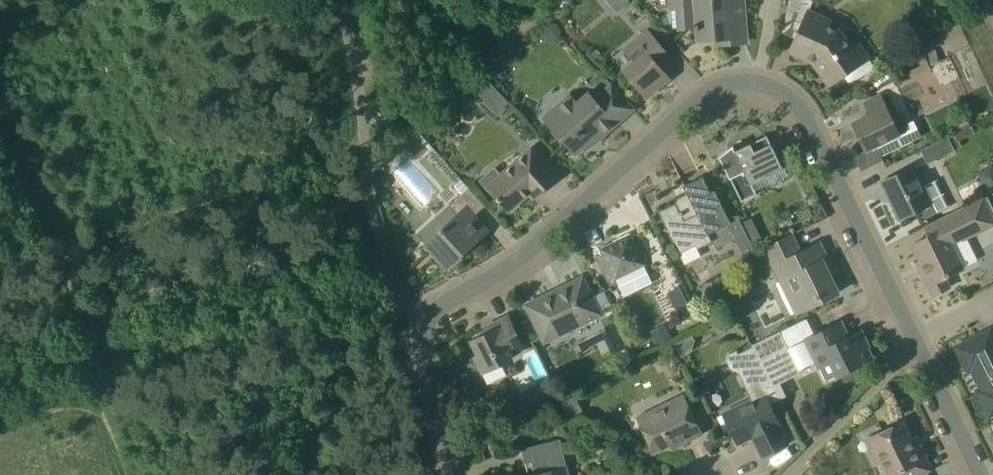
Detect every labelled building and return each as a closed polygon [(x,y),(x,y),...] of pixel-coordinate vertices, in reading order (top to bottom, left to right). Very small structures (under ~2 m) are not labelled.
[(695,29),(695,30),(698,30),(699,40),(733,37),(732,23),(745,22),(746,42),(747,42),(744,1),(730,2),(730,0),(669,0),(669,10),(672,10),(673,30),(678,30),(695,29)] [(859,40),(851,46),(841,30),(824,23),(826,19),(809,11),(790,52),(807,60),(809,58),(815,61),(817,59),(833,82),(844,75),(849,82),(853,83),(873,69),(874,64),(870,58),(871,57),(859,40)] [(655,60),(666,50),(648,30),(625,50),(634,61),(623,70),(647,98),(670,78),(655,60)] [(927,62),(911,70),(930,104),(945,96),(927,62)] [(473,89),(484,99),(496,87),(486,76),(473,89)] [(544,117),(546,118),(577,154),(596,137),(599,140),(634,109),(612,82),(594,98),(588,92),(576,102),(569,95),(544,117)] [(867,150),(876,146),(910,128),(903,114),(892,119),(880,95),(865,102),(870,114),(853,123),(867,150)] [(951,125),(955,133),(971,125),(967,117),(951,125)] [(756,193),(751,184),(783,168),(767,136),(736,151),(733,147),(721,156),(731,178),(742,200),(756,193)] [(950,136),(923,149),(928,162),(956,149),(950,136)] [(878,146),(857,155),(863,167),(883,158),(878,146)] [(492,195),(494,194),(510,212),(534,190),(538,194),(553,182),(540,167),(545,162),(531,147),(501,174),(494,167),(479,180),(492,195)] [(935,180),(924,186),(914,165),(882,181),(900,219),(921,209),(925,219),(949,207),(935,180)] [(737,215),(730,219),(715,190),(710,192),(703,177),(684,186),(688,194),(674,200),(675,204),(659,211),(677,246),(686,263),(702,255),(698,249),(713,241),(717,249),(736,239),(745,257),(753,260),(756,252),(747,234),(743,227),(737,215)] [(485,206),(471,189),(462,179),(455,185),(463,194),(449,206),(417,234),(448,268),(482,237),(477,232),(484,226),(474,216),(485,206)] [(981,231),(992,225),(992,215),(985,198),(969,206),(929,225),(933,234),(912,245),(924,268),(920,270),(933,296),(950,287),(945,277),(958,271),(952,257),(957,254),(953,245),(981,231)] [(601,254),(598,256),(613,288),(653,269),(637,236),(633,238),(631,233),(598,249),(601,254)] [(796,313),(838,293),(826,268),(831,265),(820,243),(800,252),(792,235),(765,248),(796,313)] [(602,314),(583,277),(526,305),(545,342),(602,314)] [(490,327),(491,328),(492,330),(471,340),(478,355),(475,357),(483,373),(513,358),(511,355),(525,348),(509,315),(493,323),(492,324),(491,325),(490,326),(490,327)] [(728,315),(712,323),(718,335),(734,327),(728,315)] [(658,346),(673,338),(666,324),(651,331),(658,346)] [(869,346),(861,330),(839,341),(832,326),(805,339),(825,382),(829,384),(839,378),(839,379),(841,378),(839,375),(873,358),(867,347),(869,346)] [(991,331),(958,347),(969,369),(972,367),(983,389),(979,391),(990,413),(992,412),(992,335),(991,331)] [(761,361),(787,348),(780,333),(753,346),(761,361)] [(779,397),(761,361),(753,346),(738,354),(736,350),(729,354),(727,361),(731,369),(739,373),(753,400),(718,417),(725,432),(731,429),(738,444),(753,436),(763,457),(788,444),(777,424),(779,423),(768,402),(779,397)] [(782,381),(799,373),(787,348),(761,361),(779,397),(788,393),(782,381)] [(547,380),(537,385),(536,392),(535,394),(540,402),(541,402),(554,395),(547,380)] [(572,419),(584,413),(576,395),(563,401),(572,419)] [(638,417),(654,452),(680,440),(682,444),(703,434),(684,395),(638,417)] [(882,432),(866,440),(877,461),(882,458),(890,474),(889,474),(922,474),(932,471),(920,446),(914,448),(901,422),(882,432)] [(561,443),(560,440),(522,449),(526,463),(532,462),(535,474),(531,474),(570,474),(567,466),(563,452),(569,451),(566,442),(561,443)]
